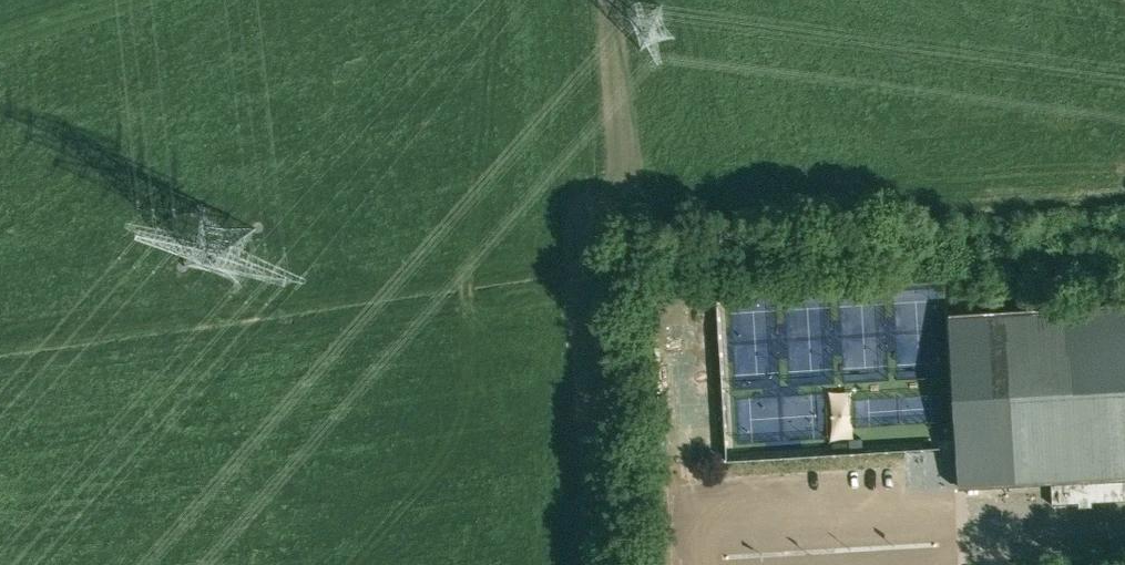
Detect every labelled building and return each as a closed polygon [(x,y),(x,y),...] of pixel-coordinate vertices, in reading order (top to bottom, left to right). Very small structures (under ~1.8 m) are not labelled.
[(1026,476),(1026,483),(1051,481),(1052,504),(1124,500),(1124,305),(951,316),(960,480),(1026,476)]
